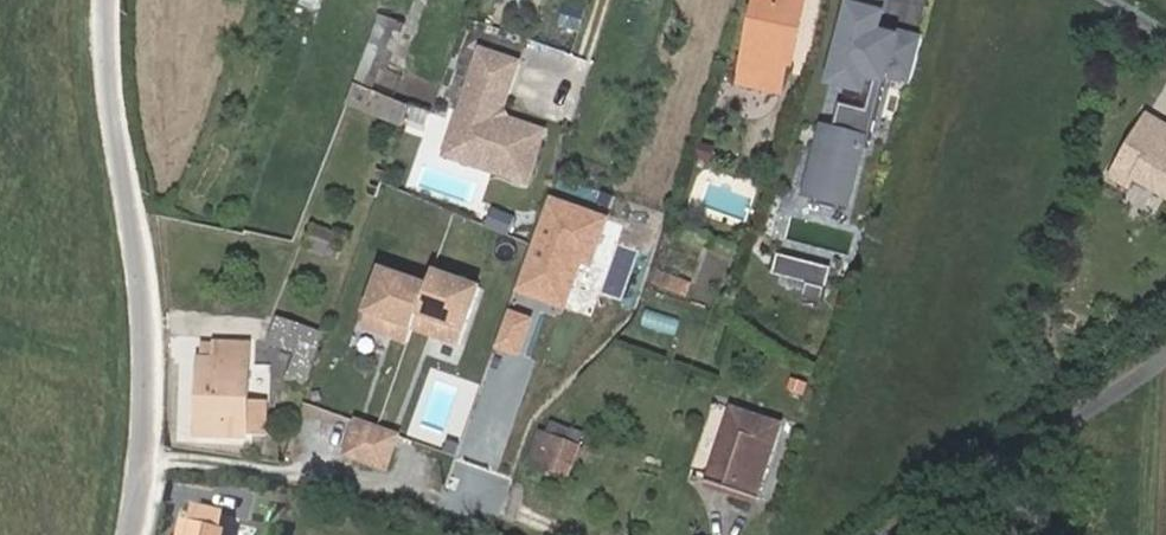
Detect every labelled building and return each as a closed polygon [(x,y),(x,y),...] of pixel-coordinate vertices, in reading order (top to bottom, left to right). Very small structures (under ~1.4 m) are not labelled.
[(760,59),(774,0),(755,0),(742,56),(760,59)] [(760,59),(791,64),(805,0),(774,0),(760,59)] [(835,69),(876,81),(868,112),(841,105),(834,132),(830,130),(812,197),(817,199),(816,205),(841,212),(843,206),(849,207),(864,149),(869,150),(888,77),(913,84),(925,41),(898,35),(897,39),(880,34),(881,30),(889,0),(854,0),(835,69)] [(406,24),(381,15),(356,80),(374,87),(389,47),(397,49),(406,24)] [(897,39),(898,35),(881,30),(880,34),(897,39)] [(520,64),(483,51),(455,134),(462,147),(490,156),(485,171),(529,186),(547,133),(509,120),(504,123),(499,114),(504,111),(520,64)] [(345,107),(403,129),(411,106),(353,85),(345,107)] [(504,111),(499,114),(504,123),(509,120),(504,111)] [(1106,177),(1127,190),(1133,181),(1165,201),(1165,130),(1144,117),(1106,177)] [(462,147),(455,134),(447,158),(485,171),(490,156),(462,147)] [(608,219),(550,199),(517,293),(564,309),(581,263),(592,266),(608,219)] [(491,208),(485,226),(507,234),(514,216),(491,208)] [(335,222),(332,232),(349,239),(353,229),(335,222)] [(349,239),(332,232),(311,225),(303,247),(342,260),(349,239)] [(826,289),(831,272),(780,258),(775,275),(806,284),(826,289)] [(427,285),(380,269),(359,328),(406,345),(411,330),(427,285)] [(480,287),(432,270),(427,285),(411,330),(459,348),(480,287)] [(686,297),(691,280),(656,270),(651,287),(686,297)] [(822,304),(826,289),(806,284),(802,299),(822,304)] [(533,319),(509,311),(497,348),(520,358),(533,319)] [(306,385),(325,335),(279,319),(270,342),(296,351),(287,377),(306,385)] [(197,436),(245,437),(250,344),(215,342),(215,358),(201,358),(197,436)] [(329,472),(340,413),(300,405),(289,464),(329,472)] [(732,406),(706,480),(758,498),(785,424),(732,406)] [(347,458),(388,472),(401,436),(360,421),(347,458)] [(536,446),(569,457),(574,444),(561,440),(560,442),(541,435),(536,446)] [(520,475),(559,489),(569,457),(536,446),(531,444),(520,475)] [(215,528),(220,509),(189,503),(184,522),(177,522),(174,534),(217,534),(218,529),(215,528)]
